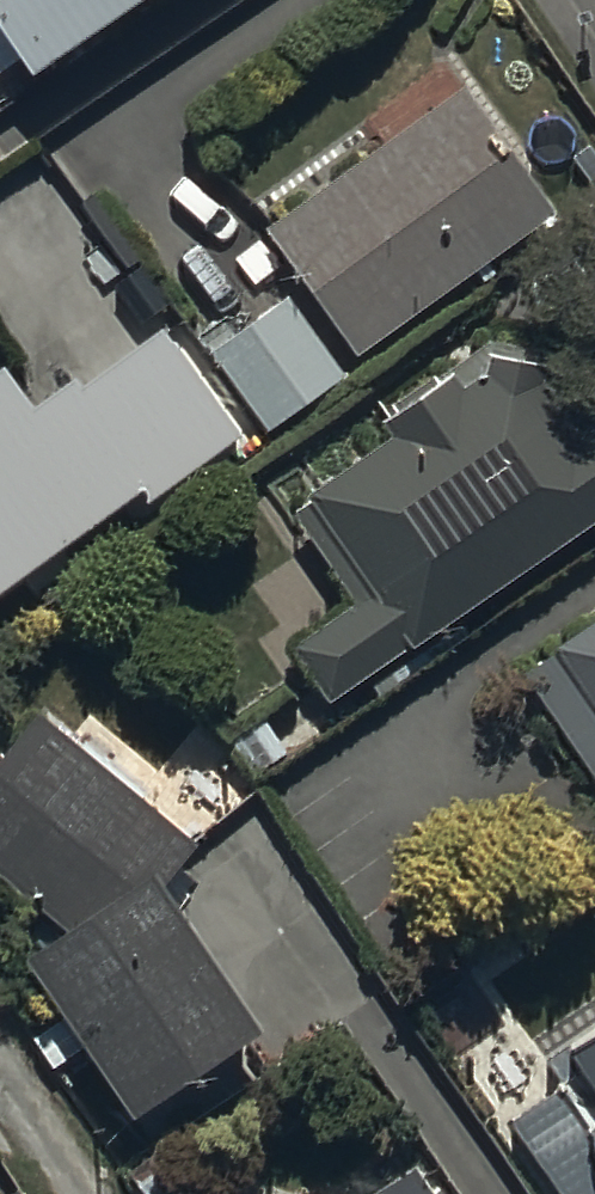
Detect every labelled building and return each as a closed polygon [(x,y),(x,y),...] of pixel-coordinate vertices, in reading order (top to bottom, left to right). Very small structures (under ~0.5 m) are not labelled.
[(15,71),(32,96),(171,0),(0,0),(0,81),(15,71)] [(466,101),(268,241),(358,369),(556,229),(466,101)] [(292,302),(210,359),(268,442),(349,386),(292,302)] [(138,505),(145,515),(239,447),(163,342),(80,403),(71,391),(36,416),(10,381),(0,389),(0,604),(138,505)] [(491,393),(465,400),(454,387),(441,397),(436,387),(394,417),(397,425),(383,434),(394,451),(293,514),(357,616),(295,654),(335,712),(408,660),(412,666),(594,536),(594,436),(576,450),(544,405),(544,379),(490,377),(491,393)] [(527,681),(594,781),(594,636),(527,681)] [(0,772),(0,884),(75,944),(24,979),(133,1138),(264,1049),(163,902),(200,859),(144,810),(149,804),(82,747),(75,755),(41,725),(0,772)] [(556,1074),(568,1095),(515,1128),(555,1193),(594,1193),(594,1050),(556,1074)] [(403,1165),(361,1193),(424,1193),(403,1165)]
